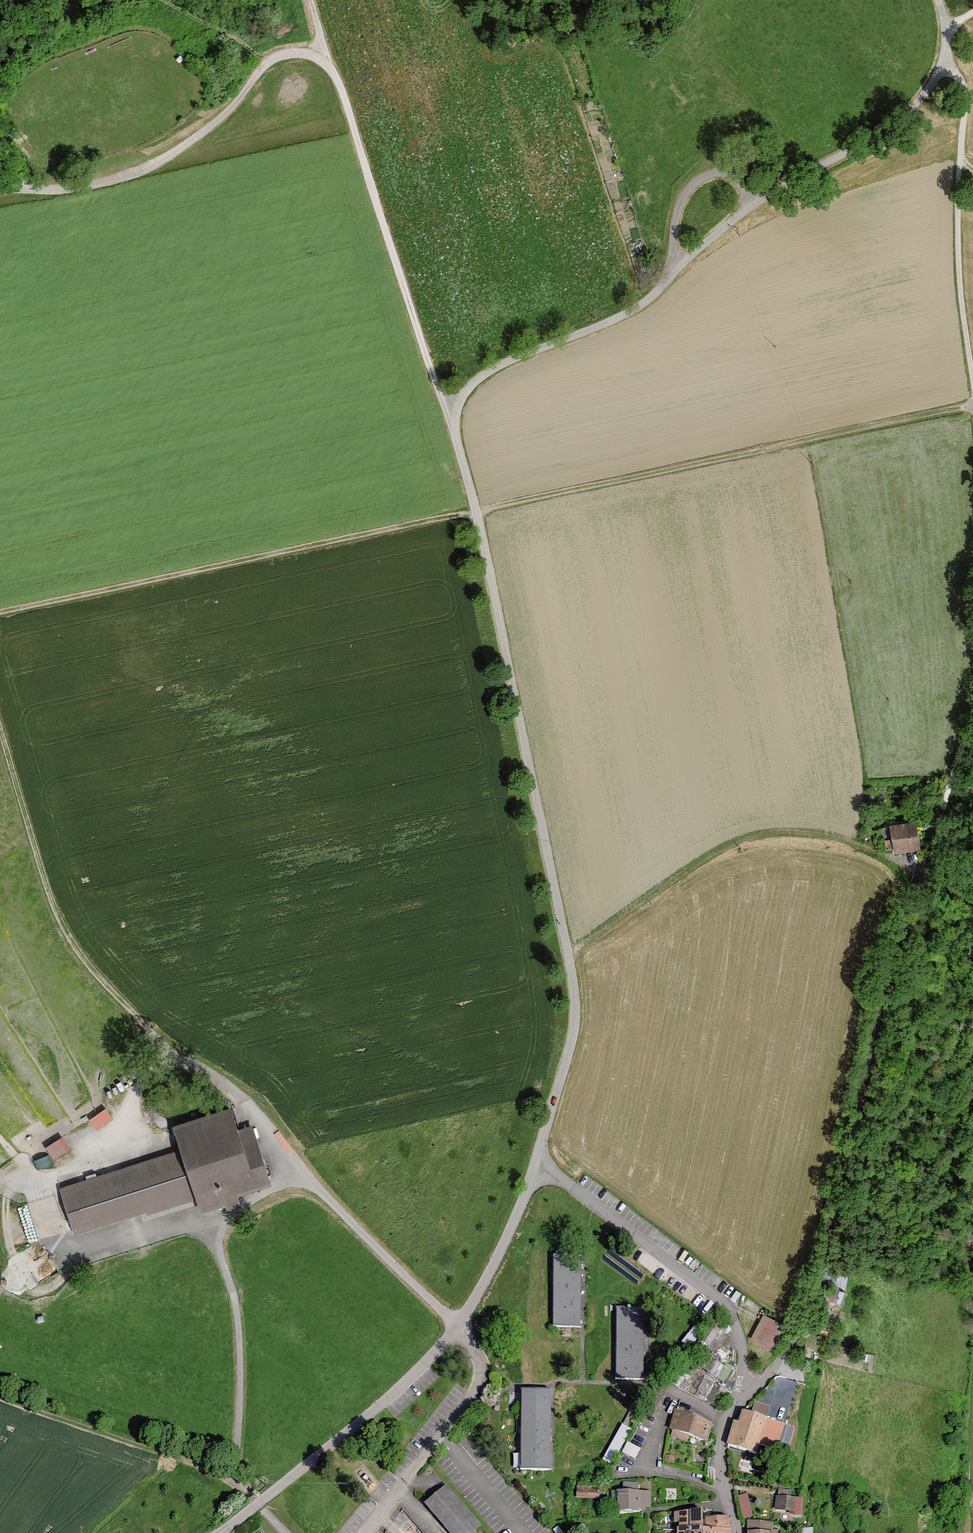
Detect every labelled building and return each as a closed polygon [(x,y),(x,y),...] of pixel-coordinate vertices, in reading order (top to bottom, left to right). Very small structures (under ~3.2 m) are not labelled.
[(894,849),(895,852),(920,849),(916,823),(891,827),(893,839),(894,849)] [(891,827),(882,828),(883,841),(885,840),(893,839),(891,827)] [(893,839),(885,840),(886,850),(894,849),(893,839)] [(239,1131),(231,1108),(175,1125),(176,1128),(183,1150),(62,1189),(74,1227),(75,1231),(147,1209),(148,1212),(197,1196),(202,1210),(237,1199),(235,1193),(270,1182),(252,1127),(239,1131)] [(106,1109),(105,1108),(89,1119),(91,1121),(96,1129),(113,1119),(106,1109)] [(64,1138),(62,1136),(46,1146),(54,1158),(70,1148),(64,1138)] [(20,1212),(20,1213),(21,1214),(23,1215),(24,1215),(26,1214),(27,1214),(28,1212),(28,1211),(28,1210),(28,1209),(27,1208),(25,1207),(23,1207),(22,1207),(21,1208),(20,1209),(20,1210),(20,1212)] [(23,1221),(23,1222),(24,1223),(26,1224),(27,1224),(29,1223),(30,1223),(31,1221),(31,1220),(31,1219),(31,1218),(30,1217),(28,1216),(26,1216),(25,1216),(24,1217),(23,1218),(23,1220),(23,1221)] [(26,1230),(26,1231),(27,1232),(29,1232),(30,1233),(32,1232),(32,1231),(33,1230),(34,1229),(34,1228),(33,1227),(32,1225),(31,1225),(29,1224),(27,1225),(26,1225),(26,1226),(25,1228),(26,1230)] [(28,1239),(29,1240),(30,1241),(31,1242),(33,1242),(35,1241),(35,1240),(36,1239),(36,1238),(36,1237),(36,1236),(35,1234),(34,1234),(32,1233),(30,1234),(29,1235),(28,1237),(28,1239)] [(612,1247),(606,1255),(641,1280),(646,1273),(612,1247)] [(580,1257),(553,1257),(553,1325),(580,1326),(580,1257)] [(644,1309),(617,1309),(616,1378),(643,1379),(644,1309)] [(717,1349),(703,1369),(726,1383),(725,1385),(730,1388),(732,1385),(729,1383),(736,1370),(735,1353),(733,1342),(729,1327),(716,1317),(701,1339),(717,1349)] [(769,1317),(757,1337),(770,1345),(782,1324),(769,1317)] [(701,1376),(697,1375),(688,1393),(717,1407),(723,1394),(721,1393),(723,1388),(713,1384),(714,1380),(702,1374),(701,1376)] [(550,1390),(522,1390),(521,1469),(550,1469),(550,1390)] [(771,1415),(774,1405),(758,1400),(755,1410),(771,1415)] [(684,1411),(677,1408),(670,1430),(673,1431),(671,1436),(687,1442),(688,1437),(706,1442),(711,1425),(683,1414),(684,1411)] [(734,1423),(727,1446),(755,1454),(758,1444),(777,1450),(784,1425),(742,1412),(738,1424),(734,1423)] [(617,1464),(632,1426),(622,1422),(607,1460),(617,1464)] [(630,1440),(625,1451),(637,1457),(643,1447),(630,1440)] [(623,1492),(619,1492),(618,1511),(639,1511),(639,1508),(651,1508),(651,1492),(639,1492),(639,1483),(623,1483),(623,1492)] [(446,1486),(432,1498),(425,1504),(449,1532),(471,1532),(480,1526),(446,1486)] [(577,1490),(577,1497),(599,1498),(599,1491),(577,1490)] [(748,1494),(739,1496),(745,1519),(753,1516),(748,1494)] [(803,1499),(777,1497),(776,1510),(791,1511),(791,1515),(802,1515),(803,1499)] [(729,1530),(727,1518),(707,1520),(707,1531),(703,1530),(702,1511),(676,1514),(675,1521),(681,1521),(681,1530),(679,1530),(679,1532),(729,1532),(729,1530)] [(749,1521),(749,1532),(780,1532),(780,1531),(774,1531),(774,1524),(749,1521)]
